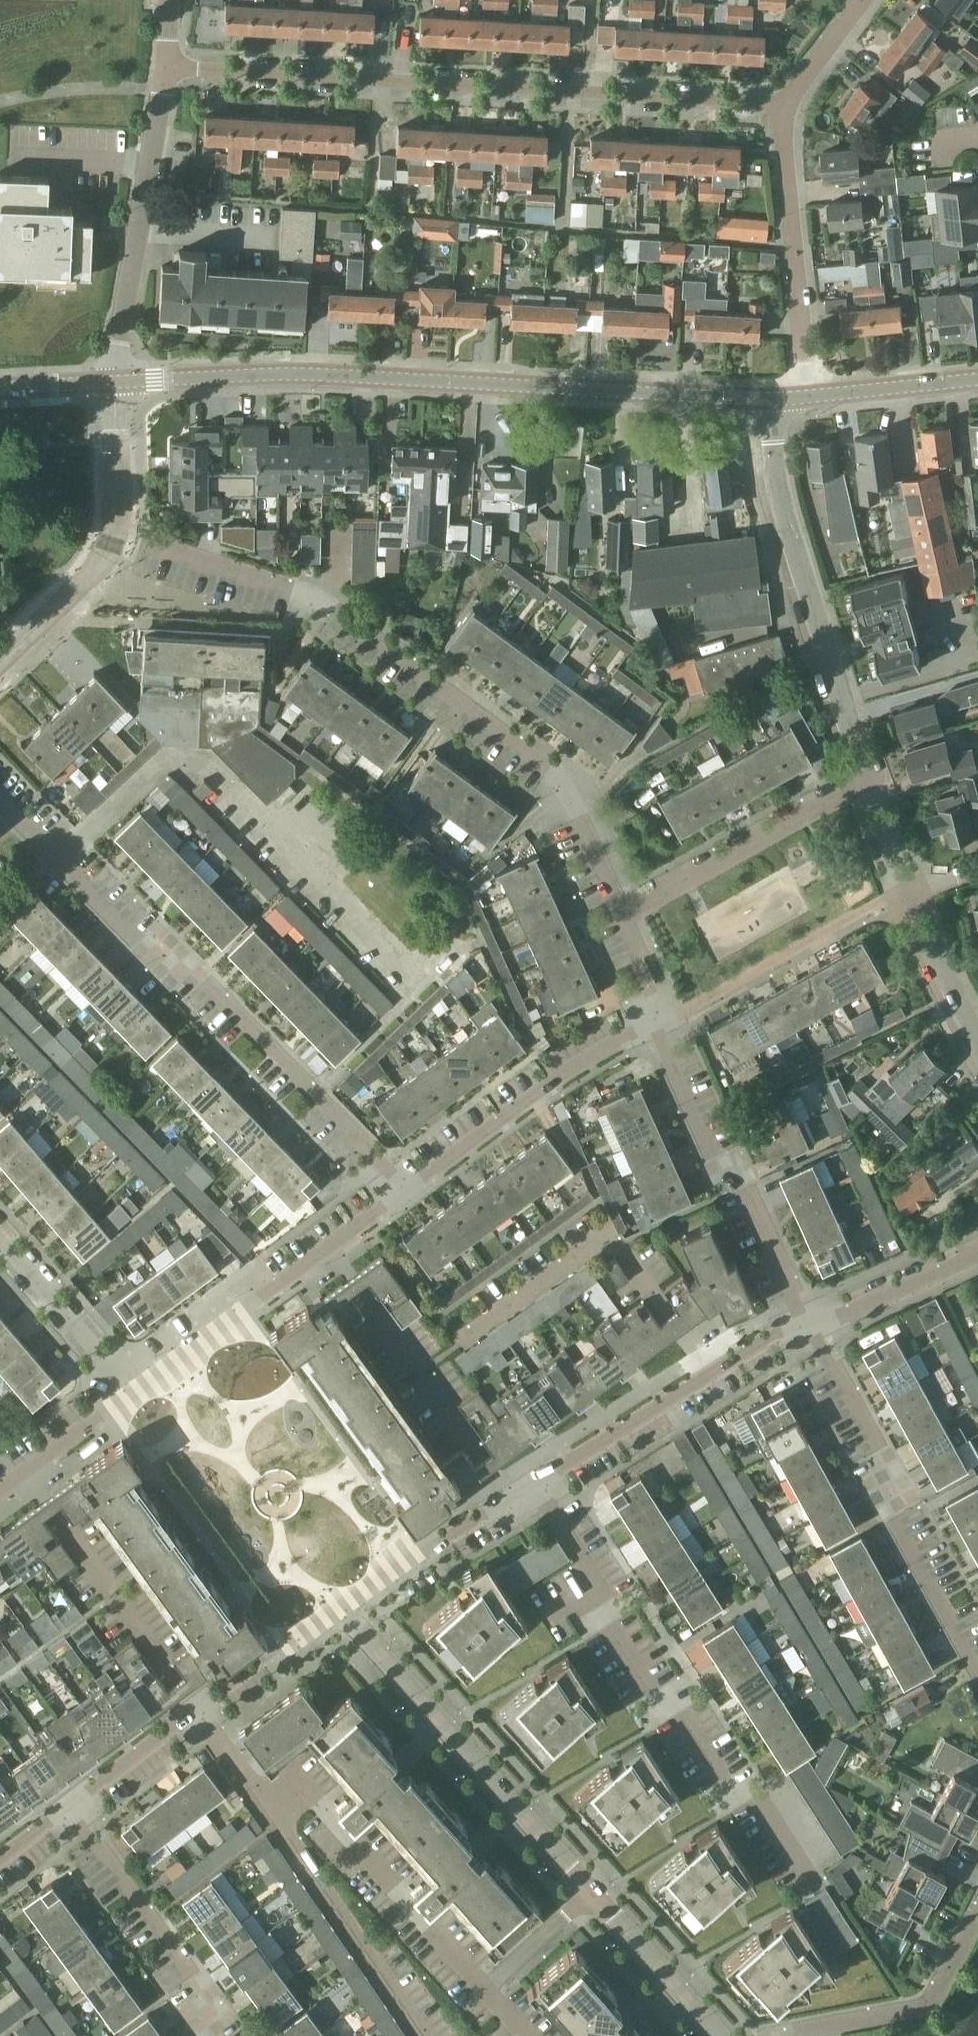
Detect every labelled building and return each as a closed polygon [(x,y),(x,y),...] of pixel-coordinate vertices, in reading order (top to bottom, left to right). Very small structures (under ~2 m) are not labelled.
[(250,0),(237,0),(237,4),(225,3),(223,28),(248,29),(250,0)] [(248,29),(273,31),(274,6),(263,5),(264,0),(250,0),(248,29)] [(336,9),(324,8),(322,33),(347,35),(348,10),(349,0),(336,0),(336,9)] [(362,10),(362,0),(349,0),(348,10),(347,35),(372,36),(373,11),(362,10)] [(531,9),(544,10),(544,0),(532,0),(531,9)] [(544,10),(557,11),(557,0),(544,0),(544,10)] [(628,15),(641,15),(642,0),(629,0),(628,15)] [(663,53),(665,28),(653,28),(654,16),(654,0),(642,0),(641,15),(640,27),(639,52),(663,53)] [(691,0),(678,0),(676,29),(665,28),(663,53),(688,54),(689,30),(690,19),(691,0)] [(691,0),(690,19),(702,20),(704,1),(703,1),(692,0),(691,0)] [(715,20),(739,22),(740,0),(727,0),(727,2),(716,1),(715,20)] [(758,7),(784,9),(785,0),(758,0),(758,1),(758,7)] [(956,10),(964,0),(943,0),(956,10)] [(543,21),(541,46),(568,48),(569,29),(583,30),(585,4),(569,3),(568,22),(556,22),(543,21)] [(738,33),(737,57),(762,59),(763,34),(751,33),(753,4),(747,4),(740,3),(738,33)] [(298,32),(299,7),(274,6),(273,31),(298,32)] [(322,33),(324,8),(299,7),(298,32),(322,33)] [(948,49),(929,35),(939,23),(918,7),(899,32),(939,62),(942,57),(958,69),(965,59),(949,47),(948,49)] [(420,14),(419,39),(444,41),(445,15),(420,14)] [(468,42),(470,17),(445,15),(444,41),(468,42)] [(468,42),(493,43),(494,18),(482,17),(470,17),(468,42)] [(494,18),(493,43),(518,45),(519,20),(507,19),(494,18)] [(543,21),(519,20),(518,45),(541,46),(543,21)] [(614,50),(639,52),(640,27),(627,26),(615,26),(614,50)] [(777,27),(764,27),(764,40),(777,40),(777,27)] [(714,31),(689,30),(688,54),(712,56),(714,31)] [(738,33),(714,31),(712,56),(737,57),(738,33)] [(930,73),(939,62),(899,32),(879,59),(900,75),(915,54),(921,59),(918,64),(930,73)] [(972,36),(960,52),(977,65),(977,40),(972,36)] [(914,78),(903,91),(920,105),(931,92),(914,78)] [(881,119),(898,96),(875,79),(869,87),(861,81),(841,109),(862,125),(872,112),(881,119)] [(228,141),(229,115),(204,114),(203,140),(228,141)] [(252,142),(253,117),(229,115),(228,141),(228,152),(226,194),(248,195),(248,191),(229,190),(230,170),(240,171),(241,142),(252,142)] [(327,121),(326,146),(351,147),(353,122),(351,122),(351,116),(339,117),(339,121),(327,121)] [(277,143),(278,118),(253,117),(252,142),(277,143)] [(301,145),(303,119),(278,118),(277,143),(301,145)] [(869,128),(883,141),(893,131),(879,118),(869,128)] [(326,146),(327,121),(303,119),(301,145),(326,146)] [(494,156),(496,124),(494,124),(482,125),(481,130),(471,129),(470,155),(483,156),(494,156)] [(519,158),(520,132),(509,131),(509,127),(496,124),(494,156),(507,157),(505,187),(517,188),(519,158)] [(420,182),(421,164),(421,153),(423,127),(397,125),(396,151),(409,152),(408,165),(396,164),(396,154),(380,153),(379,177),(395,177),(395,180),(407,181),(420,182)] [(446,128),(423,127),(421,153),(444,154),(446,128)] [(471,129),(446,128),(444,154),(470,155),(471,129)] [(545,133),(520,132),(519,158),(517,188),(527,188),(527,196),(526,196),(525,217),(525,219),(546,220),(547,197),(530,196),(530,188),(531,188),(533,159),(544,159),(545,133)] [(609,193),(612,193),(613,175),(614,163),(615,138),(590,137),(589,162),(601,163),(600,192),(609,193)] [(637,164),(638,139),(615,138),(614,163),(631,164),(637,164)] [(661,166),(663,141),(638,139),(637,164),(636,180),(651,181),(650,195),(660,196),(661,178),(661,166)] [(687,167),(688,142),(663,141),(661,166),(673,166),(687,167)] [(694,168),(712,169),(713,143),(688,142),(687,167),(694,168)] [(716,144),(713,143),(712,169),(711,180),(714,181),(724,181),(736,182),(738,145),(716,144)] [(857,144),(824,147),(827,177),(860,174),(861,186),(898,182),(896,165),(872,168),(872,164),(859,166),(857,144)] [(226,194),(228,152),(215,151),(214,169),(219,170),(218,193),(226,194)] [(263,172),(276,173),(276,155),(265,154),(263,172)] [(290,156),(276,155),(276,173),(289,174),(290,156)] [(312,175),(325,176),(326,157),(313,157),(312,175)] [(338,158),(326,157),(325,176),(337,176),(338,158)] [(434,165),(421,164),(420,182),(432,182),(434,165)] [(468,185),(469,166),(457,166),(456,184),(468,185)] [(482,186),(483,167),(469,166),(468,185),(482,186)] [(926,176),(927,189),(938,188),(941,211),(931,212),(931,213),(977,208),(977,183),(952,186),(951,173),(926,176)] [(36,272),(89,274),(90,246),(91,220),(70,219),(71,205),(68,205),(67,209),(46,208),(47,177),(10,175),(0,175),(0,270),(24,271),(25,266),(36,266),(36,272)] [(625,194),(626,176),(613,175),(612,193),(622,194),(625,194)] [(674,197),(675,179),(661,178),(660,196),(674,197)] [(710,199),(711,180),(699,180),(698,198),(702,198),(710,199)] [(714,181),(711,180),(710,199),(724,200),(724,181),(714,181)] [(861,186),(862,197),(829,201),(832,224),(864,220),(863,210),(878,208),(879,213),(901,211),(898,182),(861,186)] [(580,224),(581,200),(563,200),(562,223),(580,224)] [(161,265),(158,319),(175,320),(176,314),(200,315),(199,321),(216,323),(217,317),(228,317),(228,323),(245,324),(245,318),(256,319),(256,325),(273,326),(274,320),(285,321),(284,327),(301,328),(304,284),(310,284),(311,269),(312,253),(315,209),(282,207),(279,256),(292,257),(291,273),(285,273),(204,267),(205,252),(178,250),(177,266),(161,265)] [(931,213),(934,237),(932,237),(934,249),(959,246),(958,235),(977,233),(977,208),(931,213)] [(319,213),(320,232),(333,232),(332,213),(319,213)] [(435,219),(414,217),(412,235),(434,237),(435,219)] [(651,229),(651,219),(628,219),(628,229),(651,229)] [(740,236),(741,221),(717,219),(716,233),(716,235),(740,237),(740,236)] [(602,264),(604,237),(592,236),(591,253),(593,253),(592,264),(602,264)] [(637,258),(658,259),(660,239),(638,238),(637,258)] [(673,240),(660,239),(658,259),(683,260),(683,258),(684,243),(684,241),(673,240)] [(850,247),(851,263),(862,262),(861,246),(850,247)] [(959,246),(934,249),(935,263),(960,260),(959,246)] [(774,252),(760,251),(759,261),(773,262),(774,252)] [(327,313),(360,315),(361,293),(363,257),(347,256),(345,292),(339,292),(339,285),(330,284),(320,283),(319,298),(328,298),(327,313)] [(532,282),(536,261),(514,257),(510,278),(532,282)] [(911,257),(891,259),(894,283),(913,281),(911,257)] [(845,332),(875,329),(870,283),(868,273),(856,274),(857,285),(855,285),(856,307),(842,308),(845,332)] [(682,278),(681,296),(684,296),(683,320),(692,320),(692,333),(724,335),(726,313),(727,297),(705,296),(706,280),(682,278)] [(870,283),(875,329),(904,326),(902,302),(886,304),(884,282),(870,283)] [(419,317),(451,319),(453,297),(453,285),(420,283),(419,289),(407,288),(406,302),(420,303),(419,317)] [(663,293),(636,291),(633,329),(666,331),(667,315),(679,316),(681,284),(664,283),(663,293)] [(392,317),(393,302),(406,302),(407,288),(394,287),(393,295),(361,293),(360,315),(392,317)] [(963,289),(968,335),(977,334),(977,287),(963,289)] [(962,290),(920,295),(923,319),(936,317),(936,315),(940,314),(943,337),(947,336),(948,340),(963,338),(962,334),(967,334),(967,335),(968,335),(963,289),(962,289),(962,290)] [(510,323),(542,325),(544,302),(544,293),(512,291),(511,294),(498,293),(498,307),(511,308),(510,323)] [(484,307),(498,307),(498,293),(484,292),(484,299),(453,297),(451,319),(483,321),(484,307)] [(574,327),(575,312),(589,312),(590,298),(576,297),(576,304),(544,302),(542,325),(574,327)] [(601,327),(633,329),(635,307),(604,305),(604,299),(590,298),(589,312),(602,313),(601,327)] [(726,313),(724,335),(757,337),(759,315),(760,302),(749,301),(748,314),(726,313)] [(242,425),(242,416),(224,416),(224,425),(242,425)] [(268,425),(243,426),(243,452),(257,451),(257,473),(257,480),(256,480),(256,491),(256,492),(273,492),(273,488),(280,488),(280,441),(268,441),(268,425)] [(301,478),(317,479),(317,489),(324,489),(324,441),(311,441),(311,425),(301,426),(301,478)] [(171,472),(208,472),(208,451),(221,451),(222,426),(199,426),(199,441),(172,441),(171,472)] [(291,441),(280,441),(280,488),(301,487),(301,478),(301,426),(290,426),(291,441)] [(343,488),(346,488),(345,426),(334,426),(335,441),(324,441),(324,489),(330,488),(330,482),(343,482),(343,488)] [(345,426),(346,488),(360,488),(368,488),(367,459),(378,460),(379,436),(366,435),(366,442),(355,442),(355,426),(345,426)] [(949,426),(924,429),(926,444),(917,445),(921,474),(939,471),(939,472),(940,471),(939,459),(954,457),(949,426)] [(888,433),(856,438),(860,468),(857,468),(862,502),(879,499),(879,494),(893,492),(894,499),(894,500),(906,497),(902,479),(895,480),(888,433)] [(859,538),(844,471),(838,472),(835,441),(808,445),(811,476),(824,475),(832,541),(859,538)] [(392,472),(391,479),(408,480),(408,473),(423,474),(423,470),(422,470),(423,447),(393,445),(392,472)] [(406,523),(405,545),(466,549),(467,523),(449,522),(450,499),(457,499),(458,474),(453,474),(455,449),(423,447),(422,470),(423,470),(423,474),(408,473),(408,480),(406,519),(406,523)] [(706,457),(701,458),(707,498),(702,499),(703,511),(705,511),(706,522),(705,522),(707,536),(731,533),(729,519),(722,520),(720,505),(740,502),(737,481),(730,482),(726,454),(717,456),(715,453),(707,454),(706,457)] [(633,516),(632,516),(632,519),(633,540),(658,539),(657,520),(654,520),(654,515),(654,514),(656,514),(655,503),(674,502),(673,476),(672,476),(672,478),(665,478),(664,460),(659,460),(659,456),(643,457),(643,461),(638,461),(639,491),(634,492),(633,501),(633,516)] [(601,494),(601,506),(615,505),(615,493),(613,461),(600,462),(600,459),(590,460),(590,463),(586,463),(588,495),(601,494)] [(481,497),(481,509),(510,510),(510,498),(511,466),(506,466),(506,463),(487,463),(487,466),(482,465),(481,497)] [(510,498),(510,510),(526,511),(526,510),(535,511),(536,499),(537,465),(512,464),(512,466),(511,466),(510,498)] [(921,474),(902,479),(906,497),(913,530),(920,561),(927,593),(974,582),(971,558),(959,561),(939,472),(939,471),(921,474)] [(171,472),(171,502),(188,503),(188,519),(221,519),(221,491),(256,491),(256,480),(257,480),(257,473),(208,472),(171,472)] [(977,506),(977,472),(964,474),(968,507),(977,506)] [(914,534),(913,530),(906,497),(894,500),(894,499),(888,500),(897,538),(914,534)] [(632,516),(633,516),(633,501),(623,500),(622,519),(607,518),(605,565),(628,567),(629,548),(631,519),(632,519),(632,516)] [(510,510),(509,526),(525,527),(526,511),(510,510)] [(488,555),(490,518),(469,516),(467,549),(488,555)] [(565,569),(567,517),(546,516),(544,569),(565,569)] [(353,519),(352,532),(377,533),(377,522),(377,519),(353,518),(353,519)] [(377,533),(376,545),(405,545),(406,523),(377,522),(377,533)] [(254,549),(254,525),(220,525),(220,539),(254,549)] [(594,572),(595,532),(569,531),(568,571),(594,572)] [(352,532),(352,545),(376,545),(377,533),(352,532)] [(301,533),(300,561),(319,561),(320,533),(301,533)] [(895,556),(918,551),(914,534),(897,538),(892,539),(895,556)] [(757,581),(758,581),(752,535),(726,539),(706,541),(631,551),(630,604),(692,600),(696,630),(772,620),(768,589),(758,590),(757,581)] [(376,557),(376,545),(352,545),(352,557),(376,557)] [(375,569),(376,557),(352,557),(351,569),(375,569)] [(520,585),(526,577),(505,561),(500,569),(520,585)] [(375,582),(375,569),(351,569),(351,581),(375,582)] [(903,573),(851,587),(853,593),(857,606),(860,618),(864,631),(866,637),(874,635),(877,645),(875,646),(877,653),(881,670),(883,676),(922,665),(914,636),(914,635),(912,636),(902,600),(908,598),(910,598),(903,573)] [(541,599),(546,592),(526,577),(520,585),(521,585),(518,589),(528,596),(531,592),(541,599)] [(566,607),(572,600),(552,585),(546,592),(541,599),(541,600),(547,592),(566,607)] [(587,622),(592,615),(572,600),(566,607),(587,622)] [(466,657),(490,625),(469,610),(446,642),(466,657)] [(411,628),(413,613),(393,611),(391,626),(411,628)] [(644,616),(635,620),(655,668),(664,664),(665,665),(675,661),(670,651),(670,652),(654,613),(645,617),(644,616)] [(607,637),(613,630),(592,615),(587,622),(607,637)] [(950,634),(966,631),(965,619),(948,622),(950,634)] [(486,672),(510,640),(490,625),(466,657),(486,672)] [(613,630),(607,637),(628,653),(633,645),(613,630)] [(137,649),(126,649),(131,672),(134,672),(142,673),(142,682),(141,720),(155,735),(162,742),(163,742),(198,744),(205,634),(145,631),(143,650),(137,649)] [(778,632),(768,635),(694,658),(694,659),(704,692),(778,669),(780,668),(783,666),(785,664),(786,661),(786,659),(786,656),(782,643),(779,644),(776,634),(779,633),(778,632)] [(205,634),(198,744),(212,745),(227,746),(252,729),(260,724),(260,723),(260,719),(260,715),(262,680),(272,681),(279,659),(263,658),(264,638),(205,634)] [(507,687),(531,655),(510,640),(486,672),(507,687)] [(527,703),(551,671),(531,655),(507,687),(527,703)] [(287,692),(283,697),(291,703),(294,697),(304,705),(327,673),(307,658),(283,689),(287,692)] [(631,689),(637,681),(617,667),(611,675),(631,689)] [(547,718),(571,686),(551,671),(527,703),(547,718)] [(305,706),(301,711),(310,718),(315,712),(324,720),(348,688),(327,673),(304,705),(305,706)] [(125,703),(97,675),(78,693),(106,721),(114,730),(133,712),(125,703)] [(977,701),(977,679),(945,689),(932,700),(932,702),(897,712),(904,737),(927,730),(928,733),(943,729),(940,716),(955,712),(954,708),(977,701)] [(750,703),(754,711),(773,701),(775,704),(797,692),(790,680),(750,703)] [(637,681),(631,689),(653,705),(658,698),(637,681)] [(571,686),(547,718),(567,733),(591,701),(597,692),(587,684),(581,693),(571,686)] [(345,735),(368,703),(348,688),(324,720),(345,735)] [(88,739),(106,721),(78,693),(60,710),(88,739)] [(277,701),(267,697),(260,715),(260,719),(269,723),(277,701)] [(588,748),(611,716),(591,701),(567,733),(588,748)] [(365,750),(388,718),(368,703),(345,735),(365,750)] [(732,724),(754,711),(750,703),(728,715),(732,724)] [(769,738),(788,772),(811,760),(801,742),(814,734),(797,704),(778,715),(785,729),(769,738)] [(60,710),(42,728),(70,757),(76,763),(84,756),(77,749),(88,739),(60,710)] [(710,736),(732,724),(728,715),(706,728),(710,736)] [(633,731),(637,725),(626,718),(622,723),(611,716),(588,748),(608,763),(632,731),(633,731)] [(357,761),(377,776),(409,734),(388,718),(365,750),(357,761)] [(647,752),(648,752),(673,738),(672,738),(658,720),(641,743),(647,752)] [(260,724),(252,729),(274,745),(279,738),(280,738),(286,730),(276,722),(270,731),(260,723),(260,724)] [(42,728),(23,746),(51,775),(70,757),(42,728)] [(688,749),(710,736),(706,728),(684,740),(688,749)] [(295,761),(294,760),(274,745),(252,729),(227,746),(212,745),(267,801),(295,775),(295,761)] [(155,735),(136,753),(143,759),(162,742),(155,735)] [(279,738),(274,745),(294,760),(299,753),(280,738),(279,738)] [(766,784),(788,772),(769,738),(747,750),(766,784)] [(666,761),(688,749),(684,740),(662,753),(666,761)] [(952,767),(955,779),(956,779),(957,778),(966,776),(966,775),(977,772),(977,762),(973,746),(948,753),(945,740),(908,750),(915,777),(952,767)] [(319,770),(324,762),(304,748),(300,753),(299,753),(294,760),(295,761),(299,755),(319,770)] [(744,797),(766,784),(747,750),(725,762),(744,797)] [(430,798),(453,766),(432,751),(409,783),(430,798)] [(136,753),(118,770),(125,777),(143,759),(136,753)] [(644,774),(666,761),(662,753),(639,765),(644,774)] [(99,779),(110,771),(102,760),(92,767),(99,779)] [(339,785),(345,777),(324,762),(319,770),(339,785)] [(722,809),(744,797),(725,762),(703,774),(722,809)] [(445,820),(473,781),(453,766),(430,798),(449,812),(444,819),(445,820)] [(118,770),(100,788),(107,795),(125,777),(118,770)] [(966,775),(966,776),(957,778),(956,779),(959,793),(938,799),(941,812),(930,815),(934,832),(946,829),(949,843),(975,836),(966,804),(973,803),(974,805),(977,804),(977,772),(966,775)] [(700,821),(722,809),(703,774),(681,786),(700,821)] [(181,807),(192,796),(174,777),(162,788),(181,807)] [(345,777),(339,785),(360,800),(366,793),(365,792),(345,777)] [(72,796),(87,813),(107,795),(100,788),(91,779),(72,796)] [(205,779),(195,789),(202,797),(213,787),(205,779)] [(470,828),(494,796),(473,781),(445,820),(456,827),(461,821),(470,828)] [(272,800),(279,807),(296,791),(289,783),(272,800)] [(381,792),(372,784),(365,792),(366,793),(360,800),(369,807),(381,792)] [(677,833),(700,821),(681,786),(658,799),(677,833)] [(404,833),(410,825),(389,810),(396,802),(387,795),(375,811),(404,833)] [(198,825),(210,814),(192,796),(181,807),(198,825)] [(494,796),(470,828),(491,843),(514,811),(494,796)] [(134,853),(165,823),(147,805),(116,835),(134,853)] [(216,844),(227,832),(210,814),(198,825),(216,844)] [(151,871),(176,847),(183,841),(165,823),(134,853),(151,871)] [(424,848),(430,841),(410,825),(404,833),(424,848)] [(233,862),(245,850),(227,832),(216,844),(233,862)] [(440,869),(446,861),(426,847),(430,841),(424,848),(420,854),(440,869)] [(169,889),(194,865),(176,847),(151,871),(169,889)] [(251,880),(262,868),(245,850),(233,862),(251,880)] [(509,893),(545,877),(534,853),(498,869),(509,893)] [(461,884),(468,878),(446,861),(440,869),(461,884)] [(472,910),(481,906),(474,891),(495,874),(486,863),(468,878),(461,884),(472,910)] [(187,907),(212,883),(194,865),(169,889),(187,907)] [(262,868),(251,880),(268,897),(280,886),(262,868)] [(519,916),(555,900),(545,877),(509,893),(519,916)] [(204,926),(229,901),(212,883),(187,907),(204,926)] [(23,927),(48,903),(30,885),(5,909),(23,927)] [(275,905),(294,924),(306,913),(287,894),(275,905)] [(530,939),(566,923),(555,900),(519,916),(530,939)] [(229,901),(204,926),(222,944),(247,919),(229,901)] [(41,945),(66,921),(48,903),(23,927),(41,945)] [(483,933),(491,929),(481,906),(472,910),(483,933)] [(306,912),(306,913),(294,924),(311,942),(323,930),(306,912)] [(58,963),(83,939),(66,921),(41,945),(58,963)] [(540,962),(576,946),(566,923),(530,939),(540,962)] [(247,970),(273,945),(255,926),(229,951),(247,970)] [(493,956),(502,952),(491,929),(483,933),(493,956)] [(323,930),(311,942),(329,960),(341,949),(323,930)] [(76,981),(101,957),(83,939),(58,963),(76,981)] [(843,954),(863,987),(885,975),(866,941),(843,954)] [(265,988),(291,963),(273,945),(247,970),(265,988)] [(551,985),(586,969),(576,946),(540,962),(551,985)] [(358,967),(350,958),(341,949),(329,960),(346,978),(358,967)] [(502,952),(493,956),(504,979),(512,975),(509,968),(502,952)] [(841,1000),(863,987),(843,954),(822,966),(841,1000)] [(94,999),(118,975),(101,957),(76,981),(94,999)] [(282,1006),(308,981),(291,963),(265,988),(282,1006)] [(454,971),(443,982),(450,989),(456,995),(474,981),(475,982),(476,982),(472,974),(467,969),(462,964),(454,971)] [(819,1012),(841,1000),(822,966),(800,979),(819,1012)] [(346,978),(364,996),(376,985),(361,969),(358,967),(346,978)] [(551,985),(534,993),(544,1016),(561,1009),(597,992),(586,969),(551,985)] [(94,999),(111,1017),(136,993),(125,981),(118,975),(94,999)] [(512,975),(504,979),(514,1002),(522,998),(512,975)] [(797,1025),(819,1012),(800,979),(778,991),(797,1025)] [(300,1024),(326,998),(308,981),(282,1006),(300,1024)] [(21,1000),(4,982),(0,986),(0,1001),(10,1011),(21,1000)] [(443,982),(425,999),(432,1006),(450,989),(443,982)] [(364,996),(382,1014),(393,1002),(376,985),(364,996)] [(775,1037),(797,1025),(778,991),(756,1004),(775,1037)] [(129,1035),(154,1011),(136,993),(102,1026),(118,1042),(126,1033),(129,1035)] [(318,1042),(343,1016),(326,998),(300,1024),(318,1042)] [(522,998),(514,1002),(525,1025),(533,1022),(522,998)] [(419,1005),(407,1017),(414,1024),(432,1006),(425,999),(419,1005)] [(490,999),(470,1014),(479,1026),(502,1058),(523,1043),(499,1011),(490,999)] [(28,1029),(39,1018),(21,1000),(10,1011),(28,1029)] [(753,1050),(775,1037),(756,1004),(734,1016),(753,1050)] [(879,1017),(884,1026),(907,1014),(902,1006),(879,1017)] [(6,1038),(18,1027),(0,1008),(0,1031),(6,1038)] [(154,1011),(129,1035),(138,1044),(133,1049),(141,1056),(145,1052),(147,1054),(171,1029),(160,1018),(154,1011)] [(343,1016),(318,1042),(336,1060),(361,1035),(343,1016)] [(731,1063),(753,1050),(734,1016),(711,1029),(731,1063)] [(884,1026),(879,1017),(874,1020),(872,1016),(869,1017),(868,1016),(861,1019),(863,1025),(857,1028),(859,1033),(863,1041),(864,1041),(862,1036),(884,1026)] [(401,1023),(389,1034),(396,1041),(414,1024),(407,1017),(401,1023)] [(45,1048),(57,1036),(39,1018),(28,1029),(45,1048)] [(482,1073),(502,1058),(479,1026),(458,1041),(482,1073)] [(23,1055),(24,1056),(35,1045),(18,1027),(6,1038),(23,1055)] [(841,1052),(863,1041),(859,1033),(836,1044),(841,1052)] [(383,1040),(371,1052),(378,1059),(396,1041),(389,1034),(383,1040)] [(63,1065),(74,1054),(57,1036),(45,1048),(63,1065)] [(172,1079),(196,1055),(179,1037),(154,1061),(172,1079)] [(462,1088),(482,1073),(458,1041),(438,1056),(462,1088)] [(819,1063),(841,1052),(836,1044),(813,1055),(815,1057),(819,1063)] [(862,1078),(847,1093),(847,1094),(865,1111),(876,1100),(882,1106),(886,1102),(934,1056),(923,1044),(891,1075),(886,1070),(870,1086),(862,1078)] [(40,1073),(41,1072),(51,1062),(52,1062),(35,1045),(24,1056),(40,1073)] [(360,1077),(378,1059),(371,1052),(352,1070),(360,1077)] [(80,1083),(91,1073),(74,1054),(63,1065),(80,1083)] [(189,1097),(214,1073),(196,1055),(172,1079),(189,1097)] [(442,1103),(462,1088),(438,1056),(418,1071),(442,1103)] [(876,1100),(865,1111),(902,1149),(917,1133),(900,1116),(905,1111),(906,1112),(917,1102),(916,1101),(948,1070),(934,1056),(886,1102),(882,1106),(876,1100)] [(819,1065),(819,1063),(815,1057),(792,1068),(796,1076),(819,1065)] [(41,1072),(48,1080),(58,1069),(51,1062),(41,1072)] [(774,1087),(796,1076),(792,1068),(770,1079),(774,1087)] [(48,1081),(66,1100),(78,1088),(59,1069),(58,1069),(48,1080),(48,1081)] [(422,1118),(442,1103),(418,1071),(398,1086),(422,1118)] [(91,1073),(80,1083),(96,1100),(107,1089),(91,1073)] [(207,1115),(232,1091),(214,1073),(189,1097),(207,1115)] [(353,1104),(363,1089),(347,1079),(337,1094),(353,1104)] [(751,1099),(774,1087),(770,1079),(747,1090),(751,1099)] [(638,1083),(602,1099),(607,1112),(612,1123),(649,1106),(638,1083)] [(819,1087),(829,1108),(838,1104),(828,1083),(819,1087)] [(401,1133),(422,1118),(398,1086),(377,1101),(401,1133)] [(84,1118),(95,1106),(78,1088),(66,1100),(84,1118)] [(224,1133),(249,1109),(232,1091),(207,1115),(216,1124),(208,1132),(215,1139),(223,1132),(224,1133)] [(103,1107),(123,1127),(134,1116),(115,1096),(103,1107)] [(553,1117),(562,1112),(555,1098),(545,1103),(553,1117)] [(765,1138),(800,1121),(790,1098),(754,1114),(765,1138)] [(850,1130),(838,1104),(829,1108),(841,1134),(850,1130)] [(101,1136),(113,1124),(95,1106),(84,1118),(101,1136)] [(659,1129),(649,1106),(612,1123),(623,1146),(659,1129)] [(242,1151),(267,1127),(249,1109),(224,1133),(242,1151)] [(559,1119),(570,1142),(578,1138),(568,1115),(559,1119)] [(140,1145),(152,1134),(134,1116),(123,1127),(140,1145)] [(27,1138),(10,1119),(0,1127),(0,1160),(0,1161),(27,1138)] [(800,1121),(765,1138),(775,1161),(811,1144),(800,1121)] [(119,1154),(130,1142),(113,1124),(101,1136),(119,1154)] [(260,1169),(284,1145),(267,1127),(242,1151),(260,1169)] [(633,1169),(670,1152),(659,1129),(623,1146),(633,1169)] [(572,1166),(548,1133),(527,1148),(551,1181),(572,1166)] [(152,1134),(140,1145),(158,1163),(169,1152),(152,1134)] [(907,1175),(889,1188),(894,1194),(909,1215),(940,1193),(939,1192),(947,1186),(948,1186),(977,1165),(977,1145),(973,1137),(933,1166),(928,1170),(923,1163),(907,1175)] [(7,1168),(17,1180),(43,1157),(27,1138),(0,1161),(7,1168)] [(570,1142),(580,1165),(589,1161),(578,1138),(570,1142)] [(136,1172),(148,1161),(130,1142),(119,1154),(136,1172)] [(851,1173),(866,1166),(856,1144),(841,1150),(851,1173)] [(277,1187),(302,1163),(284,1145),(260,1169),(277,1187)] [(531,1196),(551,1181),(527,1148),(507,1163),(531,1196)] [(158,1163),(175,1181),(187,1170),(178,1161),(169,1152),(158,1163)] [(643,1191),(680,1175),(670,1152),(633,1169),(643,1191)] [(33,1199),(59,1176),(43,1157),(17,1180),(33,1199)] [(580,1165),(580,1166),(587,1163),(597,1185),(606,1181),(596,1159),(589,1162),(589,1161),(580,1165)] [(148,1161),(136,1172),(154,1189),(165,1178),(148,1161)] [(792,1199),(824,1184),(813,1161),(782,1175),(792,1199)] [(302,1163),(277,1187),(295,1206),(320,1181),(302,1163)] [(510,1211),(531,1196),(507,1163),(486,1178),(510,1211)] [(861,1195),(876,1189),(866,1166),(851,1173),(861,1195)] [(193,1199),(204,1188),(187,1170),(175,1181),(193,1199)] [(825,1182),(830,1192),(847,1184),(842,1174),(825,1182)] [(680,1175),(643,1191),(654,1215),(691,1198),(680,1175)] [(50,1218),(76,1195),(59,1176),(33,1199),(50,1218)] [(490,1226),(510,1211),(486,1178),(466,1193),(490,1226)] [(607,1208),(616,1204),(606,1181),(597,1185),(607,1208)] [(803,1222),(834,1207),(824,1184),(792,1199),(803,1222)] [(193,1199),(211,1217),(222,1206),(204,1188),(193,1199)] [(872,1218),(886,1211),(876,1189),(861,1195),(872,1218)] [(578,1198),(568,1205),(574,1213),(595,1197),(589,1190),(578,1198)] [(127,1191),(117,1201),(127,1210),(137,1201),(127,1191)] [(470,1241),(490,1226),(466,1193),(446,1208),(470,1241)] [(66,1237),(92,1214),(76,1195),(50,1218),(66,1237)] [(143,1212),(153,1224),(172,1208),(161,1196),(143,1212)] [(853,1197),(836,1203),(840,1215),(858,1208),(853,1197)] [(92,1214),(66,1237),(83,1256),(109,1234),(107,1232),(128,1215),(118,1203),(97,1220),(92,1214)] [(616,1204),(607,1208),(618,1232),(627,1228),(616,1204)] [(568,1205),(548,1220),(554,1228),(574,1213),(568,1205)] [(222,1206),(211,1217),(228,1235),(239,1224),(222,1206)] [(813,1245),(845,1230),(834,1207),(803,1222),(813,1245)] [(449,1255),(470,1241),(446,1208),(425,1222),(449,1255)] [(883,1243),(898,1237),(886,1211),(872,1218),(883,1243)] [(134,1241),(153,1224),(143,1212),(124,1228),(134,1241)] [(534,1230),(528,1234),(533,1242),(554,1228),(548,1220),(534,1230)] [(439,1263),(449,1255),(425,1222),(405,1237),(429,1270),(428,1271),(432,1275),(442,1268),(439,1263)] [(239,1224),(228,1235),(245,1253),(256,1241),(239,1224)] [(718,1303),(725,1319),(727,1318),(726,1316),(754,1304),(734,1261),(727,1264),(709,1224),(679,1237),(697,1276),(688,1283),(683,1275),(663,1290),(678,1310),(670,1316),(660,1323),(671,1338),(680,1331),(718,1303)] [(115,1257),(134,1241),(124,1228),(105,1245),(115,1257)] [(210,1229),(176,1254),(197,1283),(218,1267),(213,1260),(228,1249),(210,1229)] [(845,1230),(813,1245),(824,1268),(855,1254),(845,1230)] [(95,1275),(115,1257),(105,1245),(84,1262),(95,1275)] [(176,1254),(156,1269),(177,1298),(197,1283),(176,1254)] [(381,1255),(361,1270),(368,1281),(402,1327),(423,1313),(381,1255)] [(605,1264),(618,1285),(629,1278),(616,1257),(605,1264)] [(578,1270),(590,1286),(598,1280),(586,1264),(578,1270)] [(156,1269),(135,1284),(156,1313),(164,1307),(177,1298),(156,1269)] [(444,1461),(344,1324),(362,1310),(350,1293),(368,1281),(361,1270),(298,1316),(282,1328),(298,1350),(296,1352),(297,1353),(305,1347),(312,1357),(306,1361),(396,1485),(402,1481),(409,1490),(401,1497),(402,1498),(404,1496),(420,1519),(436,1507),(437,1507),(482,1474),(481,1473),(490,1467),(499,1460),(493,1452),(484,1458),(474,1464),(462,1447),(444,1461)] [(156,1313),(135,1284),(106,1305),(101,1298),(94,1304),(111,1323),(125,1313),(135,1328),(156,1313)] [(552,1288),(542,1296),(554,1312),(564,1305),(552,1288)] [(906,1315),(916,1334),(935,1324),(949,1316),(938,1295),(918,1305),(919,1308),(906,1315)] [(554,1312),(542,1296),(536,1300),(548,1317),(554,1312)] [(651,1352),(671,1338),(660,1323),(644,1301),(624,1315),(651,1352)] [(0,1314),(0,1333),(9,1325),(0,1314)] [(651,1352),(624,1315),(623,1315),(628,1322),(618,1329),(610,1318),(598,1326),(631,1370),(640,1364),(638,1361),(651,1352)] [(935,1324),(942,1338),(956,1330),(949,1316),(935,1324)] [(509,1320),(499,1327),(511,1344),(520,1336),(509,1320)] [(9,1325),(0,1333),(0,1366),(26,1344),(9,1325)] [(631,1370),(598,1326),(587,1334),(596,1346),(586,1354),(609,1386),(631,1370)] [(501,1351),(511,1344),(499,1327),(489,1334),(501,1351)] [(953,1360),(968,1353),(956,1330),(942,1338),(953,1360)] [(879,1372),(910,1355),(898,1332),(867,1349),(879,1372)] [(0,1366),(0,1368),(6,1374),(16,1386),(42,1363),(35,1355),(26,1344),(0,1366)] [(609,1386),(586,1354),(575,1362),(566,1349),(555,1357),(587,1402),(609,1386)] [(466,1352),(456,1359),(468,1375),(478,1368),(466,1352)] [(977,1376),(977,1373),(968,1353),(953,1360),(965,1382),(977,1376)] [(891,1394),(922,1377),(910,1355),(879,1372),(891,1394)] [(587,1402),(555,1357),(543,1365),(552,1378),(542,1386),(563,1415),(576,1406),(578,1408),(587,1402)] [(59,1382),(42,1363),(16,1386),(32,1405),(59,1382)] [(977,1404),(977,1376),(965,1382),(976,1405),(977,1404)] [(903,1416),(934,1399),(922,1377),(891,1394),(903,1416)] [(563,1415),(542,1386),(531,1393),(522,1381),(511,1389),(543,1434),(552,1427),(550,1425),(563,1415)] [(543,1434),(511,1389),(500,1397),(509,1410),(499,1417),(479,1389),(479,1390),(520,1447),(532,1438),(534,1440),(543,1434)] [(520,1447),(479,1390),(459,1404),(493,1452),(499,1460),(500,1461),(520,1447)] [(752,1408),(743,1413),(755,1435),(764,1431),(794,1414),(789,1404),(782,1391),(752,1408)] [(915,1438),(946,1421),(934,1399),(903,1416),(915,1438)] [(764,1431),(755,1435),(767,1457),(776,1453),(806,1436),(800,1424),(794,1414),(764,1431)] [(711,1431),(708,1432),(701,1421),(690,1428),(710,1461),(724,1453),(711,1431)] [(946,1421),(915,1438),(922,1451),(927,1460),(958,1443),(968,1438),(961,1425),(951,1430),(946,1421)] [(10,1439),(25,1453),(32,1445),(17,1432),(10,1439)] [(684,1432),(673,1439),(679,1450),(692,1472),(706,1464),(693,1441),(691,1442),(684,1432)] [(806,1436),(776,1453),(781,1462),(782,1463),(788,1474),(818,1458),(813,1449),(806,1436)] [(970,1466),(958,1443),(927,1460),(939,1483),(970,1466)] [(182,1691),(237,1652),(236,1652),(260,1635),(242,1611),(238,1614),(229,1621),(222,1611),(229,1606),(139,1482),(132,1486),(126,1477),(134,1471),(133,1469),(131,1471),(115,1449),(98,1460),(45,1499),(35,1506),(55,1533),(64,1526),(91,1506),(191,1644),(163,1664),(154,1671),(174,1698),(182,1691)] [(723,1483),(737,1474),(724,1453),(710,1461),(723,1483)] [(818,1458),(788,1474),(800,1496),(830,1480),(824,1468),(818,1458)] [(705,1494),(719,1486),(706,1464),(692,1472),(705,1494)] [(316,1537),(315,1508),(308,1499),(304,1500),(263,1473),(257,1473),(258,1483),(265,1482),(281,1493),(281,1519),(268,1519),(279,1526),(289,1539),(276,1539),(277,1554),(294,1574),(306,1582),(326,1564),(332,1556),(340,1549),(331,1538),(323,1550),(311,1541),(316,1537)] [(736,1504),(749,1496),(737,1474),(723,1483),(736,1504)] [(624,1515),(654,1496),(640,1475),(610,1494),(624,1515)] [(830,1480),(800,1496),(812,1518),(842,1502),(837,1493),(830,1480)] [(949,1501),(961,1523),(977,1514),(977,1485),(949,1501)] [(718,1516),(732,1507),(719,1486),(705,1494),(718,1516)] [(638,1536),(668,1517),(654,1496),(624,1515),(638,1536)] [(748,1526),(762,1518),(749,1496),(736,1504),(748,1526)] [(825,1541),(855,1525),(842,1502),(812,1518),(825,1541)] [(35,1506),(15,1520),(57,1578),(77,1564),(55,1533),(35,1506)] [(731,1537),(745,1529),(732,1507),(718,1516),(731,1537)] [(974,1546),(977,1543),(977,1514),(961,1523),(967,1533),(974,1546)] [(651,1558),(681,1538),(668,1517),(638,1536),(651,1558)] [(761,1548),(775,1539),(762,1518),(748,1526),(761,1548)] [(15,1568),(36,1552),(55,1579),(57,1578),(15,1520),(3,1529),(2,1527),(0,1528),(0,1547),(15,1568)] [(744,1559),(757,1551),(745,1529),(731,1537),(744,1559)] [(527,1625),(508,1596),(569,1557),(554,1533),(487,1577),(480,1566),(465,1576),(474,1591),(462,1601),(459,1598),(426,1627),(426,1631),(426,1632),(462,1673),(463,1673),(467,1673),(467,1674),(500,1645),(497,1641),(503,1635),(505,1639),(527,1625)] [(843,1573),(873,1557),(860,1534),(830,1551),(843,1573)] [(774,1569),(788,1562),(788,1561),(783,1553),(791,1548),(783,1536),(776,1540),(775,1539),(761,1548),(774,1569)] [(665,1579),(695,1559),(681,1538),(651,1558),(665,1579)] [(4,1576),(7,1580),(17,1573),(14,1569),(15,1568),(0,1547),(0,1579),(4,1576)] [(757,1551),(744,1559),(757,1580),(770,1572),(757,1551)] [(843,1573),(855,1596),(885,1579),(878,1566),(873,1557),(843,1573)] [(678,1600),(708,1581),(695,1559),(665,1579),(678,1600)] [(794,1570),(780,1579),(793,1601),(807,1592),(794,1570)] [(69,1601),(82,1596),(72,1571),(59,1577),(69,1601)] [(867,1618),(897,1601),(885,1579),(855,1596),(867,1618)] [(708,1581),(678,1600),(692,1621),(722,1602),(708,1581)] [(780,1620),(794,1612),(781,1589),(767,1598),(780,1620)] [(806,1622),(820,1614),(807,1592),(793,1601),(806,1622)] [(879,1640),(909,1623),(897,1601),(867,1618),(879,1640)] [(66,1626),(82,1614),(75,1605),(59,1616),(66,1626)] [(793,1642),(807,1634),(794,1612),(780,1620),(793,1642)] [(819,1644),(832,1636),(820,1614),(806,1622),(819,1644)] [(717,1660),(746,1641),(733,1619),(703,1638),(717,1660)] [(37,1632),(44,1642),(60,1630),(53,1620),(37,1632)] [(70,1632),(77,1642),(94,1630),(86,1620),(70,1632)] [(891,1662),(921,1645),(909,1623),(879,1640),(891,1662)] [(806,1664),(820,1655),(807,1634),(793,1642),(806,1664)] [(31,1636),(15,1648),(22,1658),(38,1646),(31,1636)] [(65,1636),(48,1648),(55,1658),(72,1646),(65,1636)] [(831,1666),(845,1658),(832,1636),(819,1644),(831,1666)] [(112,1656),(131,1682),(154,1712),(174,1698),(154,1671),(132,1641),(112,1656)] [(731,1681),(760,1662),(746,1641),(717,1660),(731,1681)] [(921,1645),(891,1662),(903,1684),(933,1667),(921,1645)] [(0,1674),(17,1662),(9,1652),(0,1659),(0,1673),(0,1674)] [(43,1652),(26,1664),(34,1674),(50,1662),(43,1652)] [(819,1685),(833,1677),(820,1655),(806,1664),(819,1685)] [(501,1711),(501,1712),(501,1716),(537,1758),(538,1757),(542,1757),(542,1758),(575,1729),(572,1725),(583,1715),(591,1723),(589,1724),(590,1725),(605,1715),(567,1656),(546,1670),(549,1675),(537,1686),(534,1682),(501,1711)] [(844,1687),(858,1679),(845,1658),(831,1666),(844,1687)] [(744,1703),(774,1684),(760,1662),(731,1681),(744,1703)] [(19,1668),(4,1679),(10,1689),(26,1678),(19,1668)] [(101,1685),(134,1730),(143,1724),(141,1721),(154,1712),(131,1682),(121,1690),(112,1677),(101,1685)] [(832,1707),(845,1699),(833,1677),(819,1685),(832,1707)] [(774,1684),(744,1703),(750,1712),(758,1724),(787,1705),(796,1700),(783,1678),(774,1684)] [(858,1679),(844,1687),(857,1709),(871,1701),(858,1679)] [(391,1741),(349,1695),(322,1719),(317,1714),(321,1711),(300,1684),(239,1730),(269,1770),(277,1763),(274,1759),(305,1736),(355,1792),(338,1808),(352,1824),(369,1808),(430,1877),(413,1892),(427,1908),(444,1892),(489,1942),(485,1945),(492,1953),(540,1910),(499,1864),(492,1870),(458,1832),(466,1826),(424,1779),(417,1785),(384,1748),(391,1741)] [(134,1730),(101,1685),(90,1693),(99,1706),(88,1714),(110,1744),(123,1734),(125,1737),(134,1730)] [(895,1704),(903,1718),(931,1703),(923,1689),(895,1704)] [(845,1699),(832,1707),(844,1728),(858,1720),(845,1699)] [(771,1745),(801,1727),(787,1705),(758,1724),(771,1745)] [(57,1717),(90,1762),(99,1756),(97,1753),(110,1744),(88,1714),(77,1721),(68,1709),(57,1717)] [(45,1745),(67,1775),(79,1766),(81,1769),(90,1762),(57,1717),(46,1725),(55,1737),(45,1745)] [(801,1727),(771,1745),(785,1767),(815,1748),(801,1727)] [(824,1784),(847,1742),(836,1736),(830,1739),(814,1768),(821,1779),(824,1784)] [(977,1812),(977,1757),(944,1739),(931,1763),(951,1774),(941,1793),(977,1812)] [(646,1810),(658,1799),(665,1807),(664,1808),(665,1809),(680,1800),(642,1740),(621,1754),(624,1759),(612,1770),(608,1767),(573,1798),(614,1845),(650,1814),(646,1810)] [(35,1752),(22,1761),(46,1794),(68,1778),(45,1745),(42,1741),(32,1748),(35,1752)] [(25,1810),(34,1803),(32,1801),(44,1792),(46,1795),(46,1794),(22,1761),(12,1769),(3,1756),(0,1758),(0,1776),(25,1810)] [(789,1771),(788,1771),(794,1781),(814,1768),(808,1758),(789,1771)] [(182,1779),(203,1807),(223,1792),(220,1788),(230,1781),(217,1762),(206,1769),(203,1764),(182,1779)] [(814,1768),(794,1781),(801,1792),(821,1779),(814,1768)] [(1,1823),(14,1814),(16,1816),(25,1810),(0,1776),(0,1822),(1,1823)] [(183,1822),(203,1807),(182,1779),(162,1794),(183,1822)] [(801,1792),(807,1802),(810,1801),(828,1789),(824,1784),(821,1779),(801,1792)] [(810,1801),(807,1802),(814,1812),(815,1811),(834,1800),(828,1789),(810,1801)] [(898,1824),(948,1851),(948,1850),(945,1848),(956,1828),(967,1834),(977,1813),(977,1812),(941,1793),(931,1812),(911,1801),(898,1824)] [(163,1837),(183,1822),(162,1794),(142,1809),(163,1837)] [(815,1811),(814,1812),(820,1823),(841,1810),(834,1800),(815,1811)] [(143,1852),(163,1837),(142,1809),(122,1824),(143,1852)] [(820,1823),(827,1833),(847,1820),(841,1810),(820,1823)] [(847,1820),(827,1833),(834,1844),(854,1831),(847,1820)] [(229,1835),(226,1838),(235,1851),(257,1835),(246,1822),(229,1835)] [(906,1858),(896,1877),(933,1897),(944,1876),(933,1870),(944,1850),(947,1852),(948,1851),(898,1824),(898,1825),(909,1831),(902,1857),(906,1858)] [(721,1894),(733,1884),(740,1891),(739,1892),(739,1894),(754,1884),(717,1825),(695,1838),(699,1844),(686,1855),(683,1851),(648,1882),(689,1929),(724,1898),(721,1894)] [(854,1831),(834,1844),(840,1854),(861,1841),(854,1831)] [(248,1848),(255,1859),(262,1855),(270,1867),(283,1858),(267,1833),(248,1848)] [(216,1866),(235,1851),(226,1838),(206,1853),(216,1866)] [(196,1881),(216,1866),(206,1853),(187,1867),(187,1868),(196,1881)] [(284,1888),(297,1879),(283,1858),(270,1867),(284,1888)] [(187,1868),(187,1867),(180,1859),(166,1871),(172,1879),(166,1883),(176,1896),(196,1881),(187,1868)] [(839,1873),(847,1867),(841,1859),(833,1865),(839,1873)] [(212,1877),(183,1898),(199,1918),(227,1898),(212,1877)] [(921,1918),(933,1897),(896,1877),(885,1896),(882,1894),(863,1915),(902,1936),(903,1935),(900,1933),(911,1912),(921,1918)] [(298,1908),(312,1899),(297,1879),(284,1888),(298,1908)] [(39,1923),(66,1903),(51,1882),(24,1902),(39,1923)] [(807,1991),(806,1989),(796,1978),(803,1973),(809,1982),(835,1977),(825,1960),(858,1938),(825,1887),(804,1901),(807,1906),(795,1913),(792,1909),(771,1923),(774,1928),(762,1939),(758,1935),(723,1966),(756,2004),(809,1993),(809,1992),(807,1991)] [(213,1938),(242,1918),(227,1898),(199,1918),(213,1938)] [(313,1929),(326,1920),(312,1899),(298,1908),(313,1929)] [(54,1943),(81,1923),(66,1903),(39,1923),(54,1943)] [(256,1938),(263,1933),(249,1913),(242,1918),(213,1938),(228,1959),(256,1938)] [(327,1950),(340,1941),(326,1920),(313,1929),(327,1950)] [(69,1964),(96,1944),(81,1923),(54,1943),(69,1964)] [(11,1943),(0,1928),(0,1952),(11,1943)] [(271,1959),(256,1938),(228,1959),(243,1979),(271,1959)] [(340,1941),(327,1950),(342,1971),(355,1963),(340,1941)] [(26,1963),(11,1943),(0,1952),(0,1955),(13,1973),(26,1963)] [(83,1984),(111,1964),(96,1944),(69,1964),(83,1984)] [(606,1998),(613,1992),(574,1948),(526,1991),(533,1998),(536,1995),(572,2035),(639,2035),(606,1998)] [(286,1979),(271,1959),(243,1979),(258,1999),(286,1979)] [(28,1993),(41,1984),(26,1963),(13,1973),(28,1993)] [(98,2005),(126,1984),(111,1964),(83,1984),(98,2005)] [(361,1999),(374,1990),(360,1969),(347,1978),(361,1999)] [(286,1979),(258,1999),(273,2020),(301,1999),(286,1979)] [(43,2014),(56,2004),(41,1984),(28,1993),(43,2014)] [(126,1984),(98,2005),(113,2025),(141,2005),(126,1984)] [(375,2020),(388,2011),(374,1990),(361,1999),(375,2020)] [(1,2011),(10,2024),(31,2008),(21,1995),(1,2011)] [(356,1996),(346,2002),(360,2023),(369,2017),(356,1996)] [(278,2028),(284,2035),(311,2035),(321,2028),(330,2022),(315,2001),(306,2008),(278,2028)] [(58,2034),(71,2024),(56,2004),(43,2014),(58,2034)] [(10,2024),(1,2011),(0,2011),(0,2031),(10,2024)] [(402,2031),(388,2011),(375,2020),(386,2035),(395,2035),(402,2031)] [(52,2034),(37,2014),(24,2023),(33,2035),(50,2035),(52,2034)] [(162,2034),(147,2014),(120,2034),(122,2035),(160,2035),(162,2034)] [(58,2034),(60,2035),(79,2035),(71,2024),(58,2034)]
